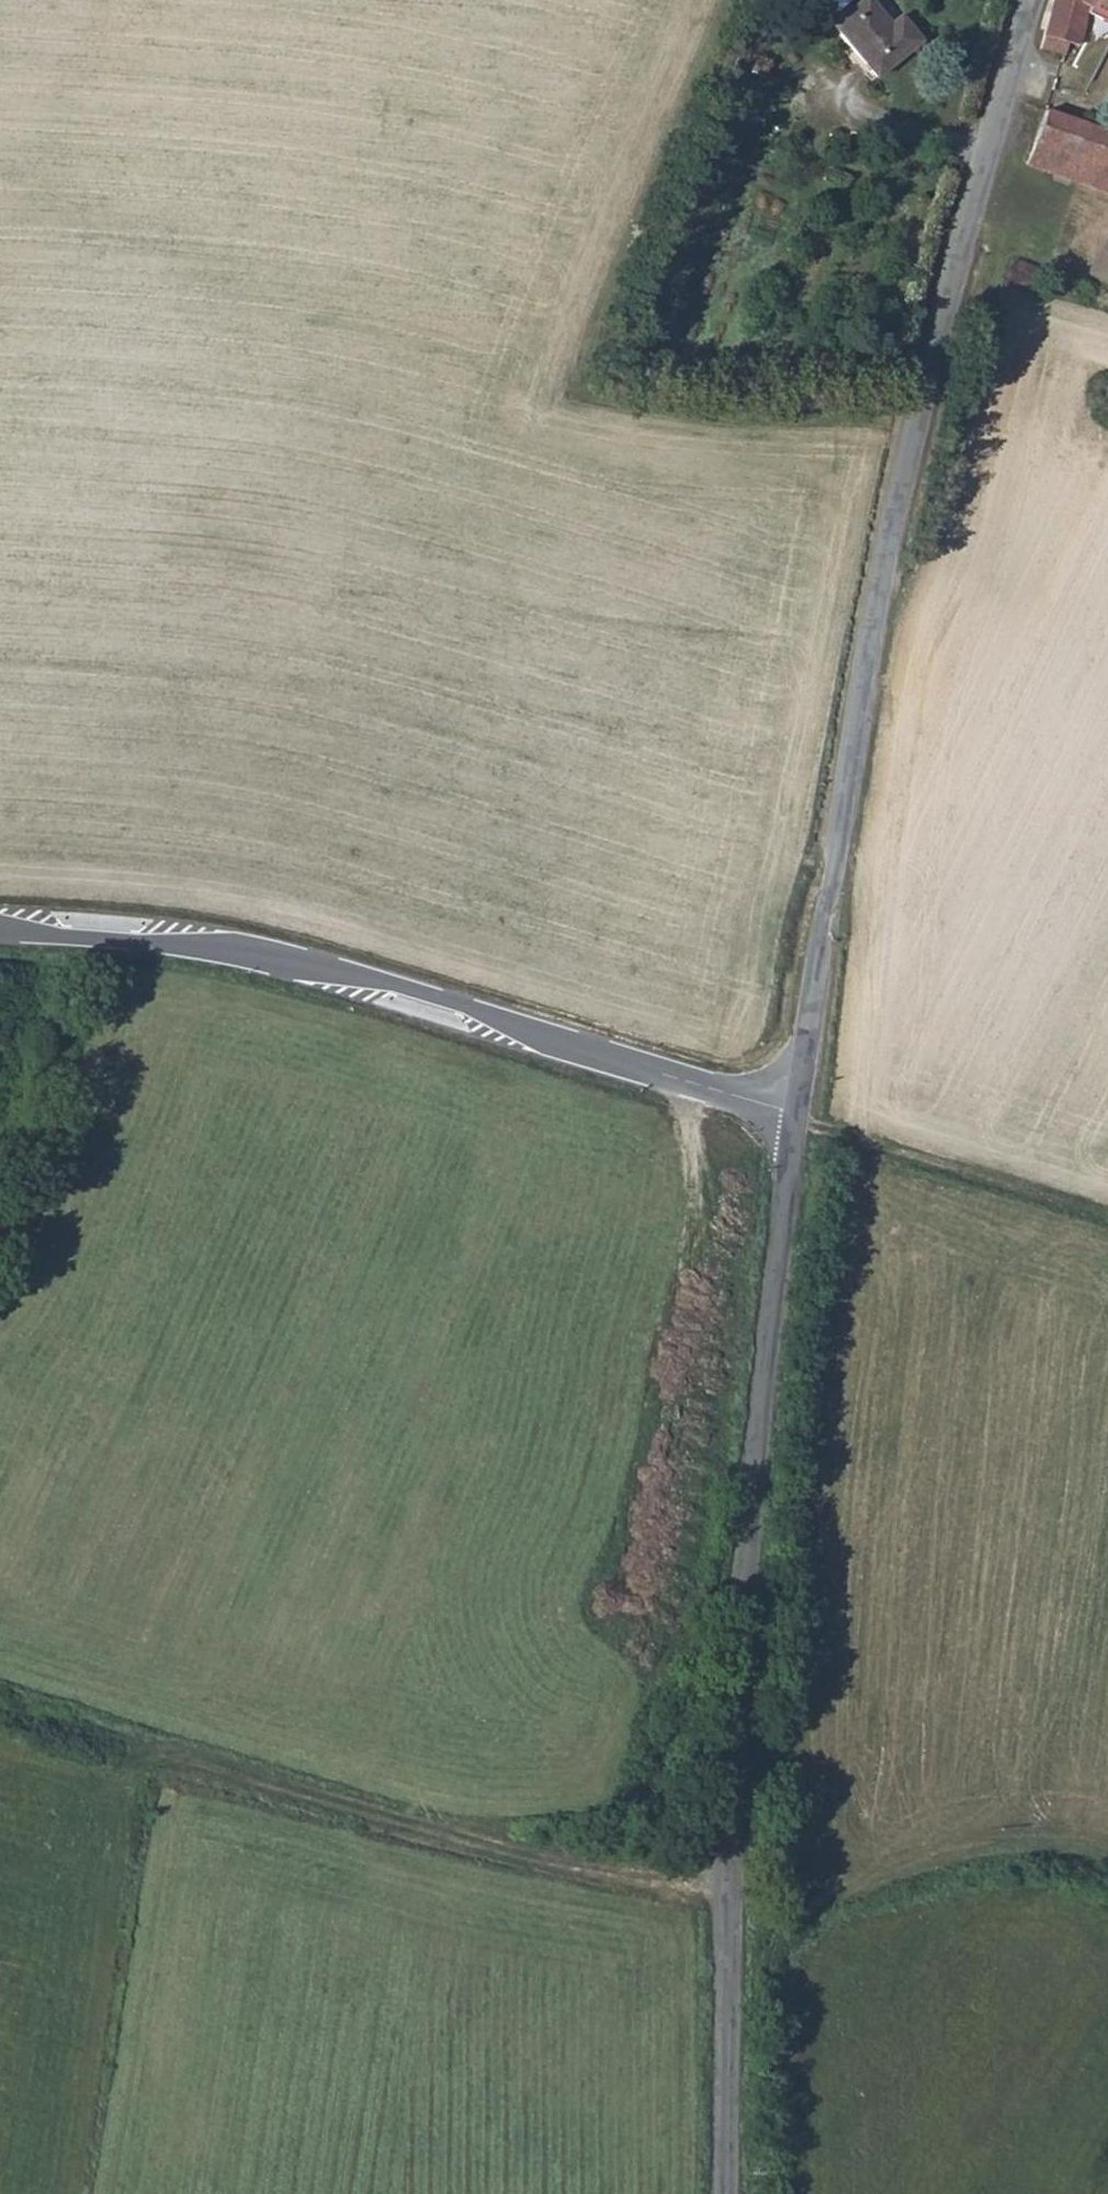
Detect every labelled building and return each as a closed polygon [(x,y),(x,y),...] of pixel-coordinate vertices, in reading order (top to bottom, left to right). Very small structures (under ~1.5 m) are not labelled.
[(827,12),(869,59),(911,21),(892,2),(883,11),(873,0),(833,0),(824,8),(827,12)] [(1042,44),(1078,55),(1092,10),(1106,14),(1107,2),(1107,0),(1054,0),(1042,44)] [(1107,188),(1107,128),(1046,107),(1028,160),(1107,188)]
